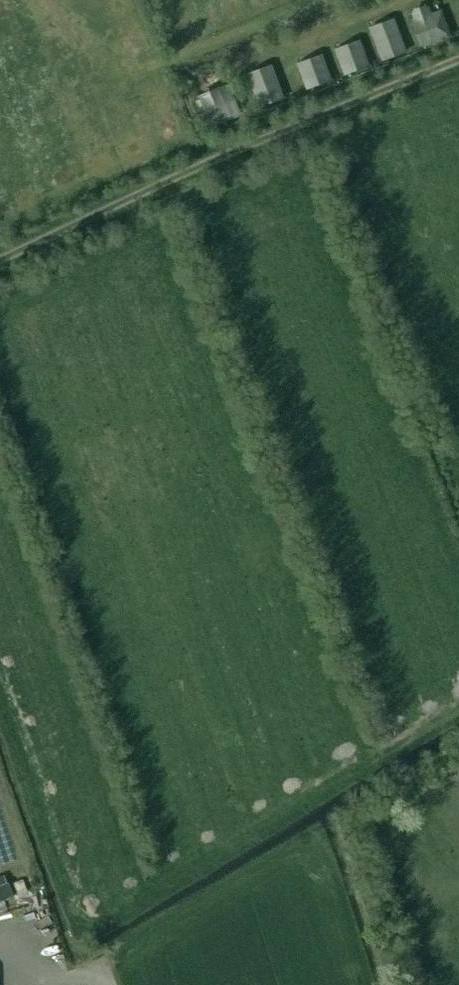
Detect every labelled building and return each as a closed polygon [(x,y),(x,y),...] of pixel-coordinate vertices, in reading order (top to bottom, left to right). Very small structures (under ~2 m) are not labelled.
[(430,12),(428,6),(408,13),(421,48),(451,36),(441,8),(430,12)] [(407,52),(394,17),(369,27),(382,62),(407,52)] [(369,67),(359,40),(333,49),(343,76),(369,67)] [(332,81),(322,54),(296,63),(306,90),(332,81)] [(285,99),(271,64),(246,74),(260,108),(285,99)] [(242,116),(230,84),(199,96),(211,128),(242,116)] [(12,897),(7,883),(6,884),(4,876),(0,878),(0,902),(12,897)]
